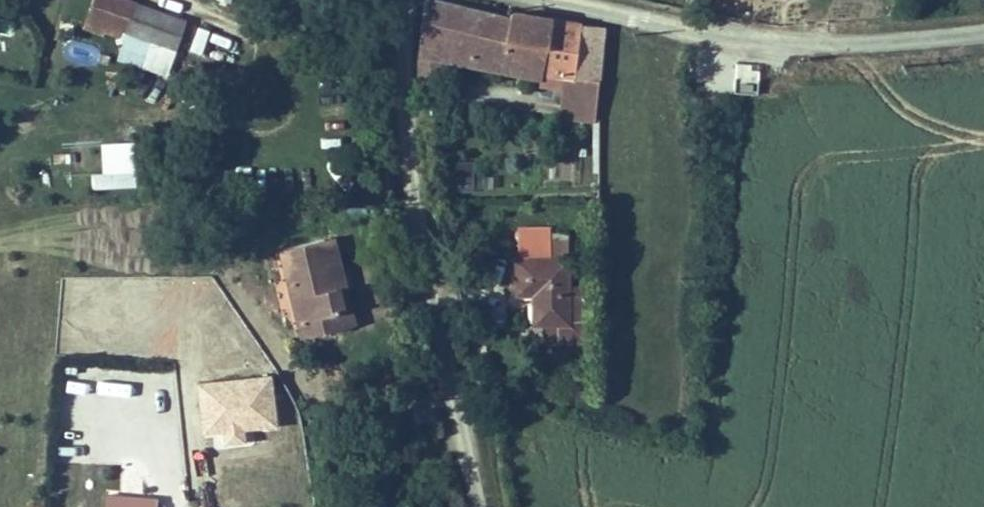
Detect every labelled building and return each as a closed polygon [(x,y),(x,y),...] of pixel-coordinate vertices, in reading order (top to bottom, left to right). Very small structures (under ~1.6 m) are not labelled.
[(133,39),(136,23),(101,16),(95,45),(114,49),(116,36),(133,39)] [(429,94),(429,100),(443,101),(447,83),(549,102),(551,93),(555,73),(513,64),(517,39),(447,20),(429,94)] [(589,45),(518,33),(517,39),(513,64),(555,73),(551,93),(581,99),(589,45)] [(581,99),(606,104),(614,50),(589,45),(581,99)] [(736,61),(734,90),(758,91),(759,62),(736,61)] [(566,136),(605,139),(605,117),(567,113),(566,136)] [(450,187),(493,189),(494,174),(474,173),(475,159),(452,158),(450,187)] [(516,223),(515,251),(567,253),(568,225),(516,223)] [(343,301),(329,234),(288,243),(307,330),(357,319),(353,299),(343,301)] [(573,268),(518,266),(516,307),(531,307),(546,308),(545,337),(545,359),(588,360),(588,309),(573,309),(573,268)] [(545,337),(546,308),(531,307),(531,337),(545,337)] [(272,375),(200,381),(204,427),(226,425),(226,432),(246,430),(245,422),(264,421),(263,402),(275,401),(272,375)] [(108,493),(107,506),(155,506),(156,497),(108,493)]
